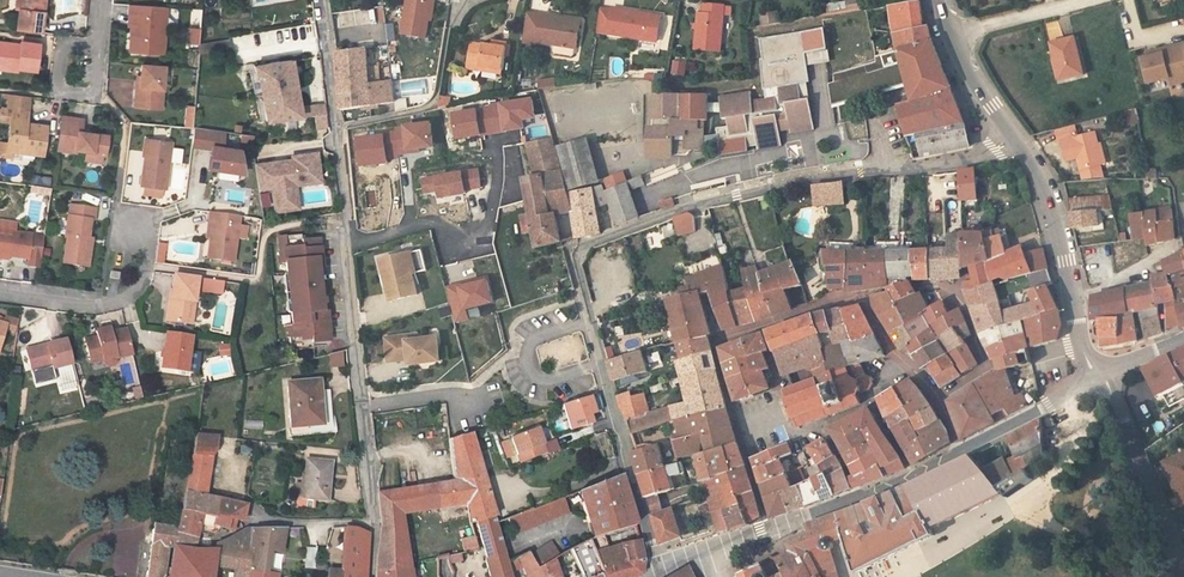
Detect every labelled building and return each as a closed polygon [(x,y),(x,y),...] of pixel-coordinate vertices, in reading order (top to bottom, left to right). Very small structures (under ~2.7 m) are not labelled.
[(43,13),(40,12),(41,6),(38,1),(38,0),(15,0),(14,9),(18,10),(15,30),(40,34),(43,13)] [(428,22),(432,3),(436,4),(437,0),(407,0),(401,33),(425,38),(428,22)] [(886,8),(891,33),(920,28),(915,2),(886,8)] [(166,26),(161,25),(162,7),(131,5),(130,15),(135,15),(134,25),(132,25),(130,50),(159,52),(159,42),(165,42),(166,26)] [(700,12),(696,51),(720,53),(724,14),(724,6),(707,5),(707,12),(700,12)] [(369,8),(337,13),(343,47),(388,40),(383,10),(377,11),(379,23),(372,24),(369,8)] [(598,31),(611,33),(615,10),(602,8),(598,31)] [(662,21),(641,17),(641,13),(616,8),(615,10),(611,33),(659,42),(662,21)] [(762,24),(777,22),(775,12),(760,14),(762,24)] [(663,17),(641,13),(641,17),(662,21),(663,17)] [(580,48),(583,22),(530,14),(525,42),(538,44),(538,41),(580,48)] [(924,27),(920,28),(891,33),(895,54),(906,51),(905,45),(927,40),(924,27)] [(807,52),(827,49),(824,30),(763,39),(766,60),(763,60),(769,100),(754,102),(752,93),(722,97),(723,105),(709,104),(709,112),(724,112),(725,119),(730,119),(732,135),(750,133),(757,137),(758,147),(781,144),(780,134),(792,132),(814,129),(811,103),(803,104),(800,85),(808,84),(812,83),(809,65),(807,52)] [(1083,76),(1075,39),(1050,44),(1059,81),(1083,76)] [(496,40),(495,44),(490,43),(484,42),(484,44),(473,41),(468,65),(481,67),(482,64),(502,69),(505,56),(507,44),(508,42),(496,40)] [(864,65),(831,73),(835,97),(903,83),(910,105),(946,90),(927,40),(905,45),(906,51),(895,54),(873,59),(875,64),(864,66),(864,65)] [(15,71),(15,68),(35,70),(38,43),(19,41),(18,44),(0,42),(0,70),(15,71)] [(1172,47),(1180,83),(1183,82),(1183,44),(1172,47)] [(1146,58),(1140,59),(1145,83),(1166,78),(1168,85),(1180,83),(1172,47),(1151,52),(1152,57),(1146,58)] [(333,52),(341,108),(372,104),(394,100),(392,80),(369,84),(364,48),(342,51),(333,52)] [(829,62),(827,49),(807,52),(809,65),(829,62)] [(254,64),(268,124),(313,117),(326,115),(325,105),(298,108),(291,59),(254,64)] [(481,67),(468,65),(468,66),(501,73),(502,69),(482,64),(481,67)] [(132,101),(160,102),(162,68),(139,66),(138,88),(132,88),(132,101)] [(540,90),(558,87),(556,79),(539,82),(540,90)] [(811,103),(808,84),(800,85),(803,104),(811,103)] [(959,126),(947,93),(946,90),(910,105),(895,111),(908,142),(959,126)] [(449,98),(438,101),(437,108),(450,105),(449,98)] [(650,132),(651,161),(682,161),(682,153),(707,153),(706,123),(710,123),(709,112),(709,104),(709,98),(653,98),(653,123),(655,123),(655,132),(650,132)] [(407,99),(395,101),(396,110),(408,109),(407,99)] [(523,128),(521,117),(533,115),(531,99),(489,106),(489,109),(452,115),(456,139),(479,135),(478,130),(481,130),(482,135),(523,128)] [(159,109),(160,102),(132,101),(131,108),(159,109)] [(27,119),(21,118),(23,110),(10,109),(0,107),(0,120),(10,121),(6,150),(22,151),(22,149),(43,152),(46,126),(27,123),(27,119)] [(326,115),(313,117),(315,129),(326,128),(326,115)] [(84,151),(83,159),(99,162),(100,154),(103,155),(106,135),(79,131),(81,118),(62,116),(57,150),(73,152),(74,149),(84,151)] [(847,124),(850,140),(880,134),(877,118),(866,120),(847,124)] [(408,151),(407,148),(418,147),(432,145),(430,122),(404,124),(405,126),(394,127),(394,130),(396,152),(408,151)] [(201,147),(209,148),(212,131),(204,130),(201,147)] [(386,160),(386,156),(397,155),(396,152),(394,130),(383,131),(383,134),(357,136),(359,163),(386,160)] [(225,134),(212,131),(209,148),(206,168),(243,175),(240,151),(223,148),(225,134)] [(240,133),(238,140),(252,143),(254,136),(240,133)] [(599,183),(587,138),(556,146),(567,192),(599,183)] [(140,186),(144,186),(161,189),(164,189),(169,142),(146,139),(140,186)] [(1079,184),(1096,179),(1102,178),(1093,146),(1076,151),(1073,140),(1054,144),(1058,156),(1060,156),(1065,173),(1075,171),(1079,184)] [(535,233),(539,249),(563,243),(561,232),(552,234),(549,222),(571,217),(577,239),(599,233),(597,208),(610,205),(608,197),(596,200),(594,190),(588,191),(568,193),(567,192),(556,146),(555,141),(528,148),(535,179),(526,182),(531,204),(533,216),(524,218),(527,235),(535,233)] [(288,160),(268,162),(270,183),(273,182),(276,212),(299,209),(297,185),(297,180),(312,179),(312,172),(322,171),(320,154),(295,157),(296,165),(289,166),(288,160)] [(268,162),(258,163),(261,189),(273,188),(273,182),(270,183),(268,162)] [(312,179),(297,180),(297,185),(323,183),(322,171),(312,172),(312,179)] [(468,188),(469,190),(479,189),(478,184),(476,171),(420,180),(423,196),(437,194),(438,201),(464,197),(462,189),(468,188)] [(218,172),(217,178),(236,181),(237,174),(218,172)] [(616,228),(638,222),(629,194),(626,184),(623,174),(604,181),(607,191),(603,192),(601,187),(597,189),(594,190),(596,200),(608,197),(610,205),(616,228)] [(641,178),(626,184),(629,194),(645,189),(641,178)] [(962,181),(963,216),(979,216),(979,210),(982,210),(981,179),(962,181)] [(1096,179),(1079,184),(1082,195),(1100,194),(1096,179)] [(816,202),(843,200),(843,184),(813,188),(816,202)] [(160,196),(161,189),(144,186),(143,194),(160,196)] [(261,207),(271,206),(269,191),(259,192),(261,207)] [(674,197),(659,202),(662,212),(677,208),(674,197)] [(1164,206),(1164,211),(1145,214),(1148,240),(1150,248),(1163,245),(1174,242),(1171,205),(1164,206)] [(66,240),(64,240),(60,263),(88,267),(91,247),(87,246),(90,221),(93,221),(95,210),(72,207),(66,240)] [(1070,229),(1096,226),(1112,223),(1108,209),(1068,216),(1070,229)] [(207,260),(235,263),(242,217),(210,212),(208,224),(211,224),(207,260)] [(690,214),(675,220),(679,236),(696,234),(694,217),(690,214)] [(1145,214),(1135,215),(1131,215),(1134,243),(1148,240),(1145,214)] [(965,266),(964,232),(963,224),(957,225),(958,232),(953,233),(953,247),(927,247),(930,261),(934,278),(942,281),(958,276),(958,268),(965,266)] [(1035,275),(1028,253),(1025,246),(1008,253),(1001,234),(994,237),(991,225),(990,224),(986,224),(986,228),(988,257),(969,264),(971,275),(967,276),(967,281),(964,281),(965,292),(978,289),(991,287),(1004,284),(1006,281),(1011,280),(1035,275)] [(1072,238),(1074,245),(1098,240),(1096,226),(1070,229),(1072,238)] [(969,264),(988,257),(986,228),(964,232),(965,266),(969,264)] [(29,261),(29,259),(41,260),(44,239),(32,237),(32,235),(0,230),(0,256),(29,261)] [(290,324),(293,349),(298,348),(316,344),(315,339),(333,335),(327,299),(323,299),(321,289),(321,286),(318,286),(315,265),(322,264),(317,235),(301,238),(300,230),(275,234),(280,262),(284,262),(294,323),(290,324)] [(156,262),(162,263),(165,245),(159,244),(156,262)] [(830,247),(838,286),(848,285),(842,247),(830,247)] [(850,247),(842,247),(848,285),(849,291),(851,291),(850,247)] [(860,289),(871,288),(870,248),(850,247),(851,291),(860,289)] [(907,275),(913,275),(911,247),(900,248),(902,275),(907,275)] [(934,278),(930,261),(927,247),(911,247),(913,275),(925,275),(934,278)] [(727,262),(747,256),(745,248),(725,255),(727,262)] [(888,287),(888,288),(904,281),(907,280),(907,275),(902,275),(900,248),(872,248),(870,248),(871,288),(877,287),(888,287)] [(1051,271),(1045,248),(1028,253),(1035,275),(1051,271)] [(424,270),(420,250),(381,260),(389,299),(416,293),(411,273),(424,270)] [(1183,254),(1170,261),(1161,265),(1164,275),(1169,290),(1175,288),(1183,284),(1183,254)] [(755,320),(750,271),(747,256),(727,262),(740,324),(747,322),(755,320)] [(789,291),(804,288),(801,276),(796,261),(761,269),(775,314),(785,312),(792,310),(789,291)] [(733,326),(740,324),(727,262),(690,277),(691,283),(680,285),(682,291),(669,292),(682,340),(712,332),(715,328),(704,289),(710,288),(725,328),(733,326)] [(763,318),(775,314),(761,269),(750,271),(755,320),(763,318)] [(1035,275),(1011,280),(1018,309),(1007,312),(1004,300),(1009,299),(1007,289),(992,291),(991,287),(978,289),(981,304),(969,306),(977,331),(999,327),(1057,316),(1051,289),(1055,289),(1051,271),(1035,275)] [(1155,306),(1157,305),(1163,304),(1173,302),(1177,301),(1176,294),(1175,288),(1169,290),(1164,275),(1156,278),(1150,280),(1151,286),(1155,306)] [(174,301),(171,323),(192,326),(198,279),(174,276),(171,301),(174,301)] [(456,284),(442,287),(451,321),(464,318),(462,308),(489,302),(483,277),(469,280),(470,283),(456,286),(456,284)] [(206,279),(204,293),(222,295),(224,281),(206,279)] [(889,291),(896,308),(913,299),(912,297),(904,281),(888,288),(888,289),(889,291)] [(1175,288),(1176,294),(1183,291),(1183,284),(1175,288)] [(1141,307),(1155,306),(1151,286),(1143,289),(1138,290),(1141,307)] [(981,304),(978,289),(965,292),(967,299),(969,306),(981,304)] [(1149,340),(1141,307),(1138,290),(1126,293),(1128,315),(1114,318),(1115,340),(1098,344),(1099,351),(1138,344),(1149,340)] [(877,312),(882,320),(899,312),(896,308),(889,291),(875,296),(872,305),(877,312)] [(1183,310),(1183,291),(1176,294),(1177,301),(1173,302),(1176,312),(1183,310)] [(1097,334),(1098,344),(1115,340),(1114,318),(1128,315),(1126,293),(1091,300),(1089,329),(1097,329),(1097,334)] [(920,294),(912,297),(913,299),(915,303),(899,312),(901,317),(885,324),(896,340),(903,351),(910,348),(937,333),(930,322),(924,313),(926,311),(923,302),(920,294)] [(915,303),(913,299),(896,308),(899,312),(915,303)] [(1182,329),(1176,312),(1173,302),(1163,304),(1168,334),(1174,332),(1179,330),(1182,329)] [(845,308),(855,340),(875,333),(870,322),(860,303),(845,308)] [(943,309),(940,305),(924,313),(930,322),(946,314),(943,309)] [(1157,305),(1155,306),(1141,307),(1149,340),(1156,338),(1162,336),(1157,305)] [(855,340),(845,308),(831,312),(834,323),(837,332),(841,343),(844,342),(847,349),(857,347),(855,340)] [(938,335),(954,327),(964,322),(956,309),(946,314),(930,322),(937,333),(938,335)] [(821,328),(834,323),(831,312),(795,324),(801,346),(824,338),(821,328)] [(901,317),(899,312),(882,320),(885,324),(901,317)] [(999,327),(1002,337),(1007,354),(1011,353),(1020,350),(1041,346),(1054,343),(1062,334),(1057,316),(999,327)] [(964,322),(954,327),(960,336),(969,330),(964,322)] [(781,352),(801,346),(795,324),(785,327),(775,330),(781,352)] [(960,336),(954,327),(938,335),(958,366),(964,376),(979,367),(960,336)] [(981,341),(986,340),(1002,337),(999,327),(977,331),(979,336),(981,341)] [(87,342),(92,362),(106,358),(105,355),(117,352),(119,358),(120,360),(134,357),(128,331),(113,334),(111,329),(98,332),(100,338),(87,342)] [(682,340),(687,360),(717,351),(714,340),(712,332),(682,340)] [(768,332),(749,338),(754,355),(768,350),(772,349),(768,332)] [(825,347),(829,361),(833,373),(864,364),(887,357),(880,342),(875,333),(855,340),(857,347),(847,349),(844,342),(841,343),(827,347),(825,347)] [(932,373),(935,378),(958,366),(938,335),(937,333),(910,348),(918,361),(923,369),(928,367),(932,373)] [(192,338),(166,335),(161,371),(187,374),(192,338)] [(408,340),(408,335),(386,338),(389,363),(410,361),(410,363),(441,359),(438,336),(408,340)] [(1007,354),(1002,337),(986,340),(989,350),(989,354),(990,357),(992,358),(995,359),(997,358),(1007,354)] [(725,346),(730,362),(754,355),(749,338),(736,342),(725,346)] [(824,338),(801,346),(781,352),(785,362),(789,374),(829,361),(825,347),(827,347),(824,338)] [(53,366),(54,369),(74,364),(68,344),(67,339),(26,351),(32,371),(53,366)] [(300,359),(317,355),(316,344),(298,348),(300,359)] [(328,352),(332,368),(345,365),(341,349),(339,349),(328,352)] [(776,378),(768,350),(754,355),(730,362),(735,378),(750,374),(756,393),(773,387),(771,380),(776,378)] [(654,370),(648,351),(613,361),(619,383),(654,370)] [(679,363),(683,379),(723,368),(717,351),(687,360),(679,363)] [(1177,355),(1165,361),(1181,388),(1183,387),(1183,351),(1177,355)] [(117,352),(105,355),(106,358),(107,361),(119,358),(117,352)] [(1014,367),(1016,366),(1014,360),(1011,353),(1007,354),(997,358),(999,366),(1001,372),(1014,367)] [(1181,388),(1165,361),(1139,374),(1152,399),(1155,398),(1162,413),(1183,402),(1183,393),(1181,388)] [(867,374),(864,364),(833,373),(835,381),(822,385),(819,379),(792,386),(786,389),(792,405),(798,427),(860,406),(857,397),(873,393),(872,391),(874,390),(876,388),(878,385),(878,382),(877,378),(875,376),(873,374),(870,373),(867,374)] [(964,376),(958,366),(935,378),(942,388),(964,376)] [(1036,381),(1033,373),(1021,376),(1016,366),(1014,367),(1001,372),(988,378),(976,384),(989,413),(1004,407),(1008,415),(1034,402),(1031,395),(1034,394),(1034,391),(1039,389),(1036,381)] [(724,372),(723,368),(683,379),(690,405),(655,414),(628,422),(630,432),(669,422),(732,406),(724,372)] [(1050,371),(1043,376),(1048,383),(1055,378),(1050,371)] [(756,393),(750,374),(735,378),(741,399),(748,396),(756,393)] [(888,416),(894,425),(906,418),(930,406),(922,393),(913,379),(897,387),(907,406),(888,416)] [(317,381),(287,383),(291,427),(321,425),(317,381)] [(976,384),(961,391),(975,430),(986,425),(1008,415),(1004,407),(989,413),(976,384)] [(884,408),(888,416),(907,406),(897,387),(877,396),(884,408)] [(960,438),(975,430),(961,391),(948,397),(954,417),(960,438)] [(628,422),(655,414),(648,392),(621,399),(625,411),(628,422)] [(846,419),(872,454),(881,465),(904,455),(898,446),(884,425),(870,405),(846,419)] [(595,406),(567,415),(575,441),(597,435),(594,426),(600,424),(595,406)] [(733,411),(732,406),(669,422),(679,455),(700,450),(700,442),(705,441),(708,452),(741,442),(737,426),(733,411)] [(935,415),(930,406),(906,418),(916,438),(941,425),(935,415)] [(906,418),(894,425),(915,462),(950,443),(941,425),(916,438),(906,418)] [(848,449),(851,455),(855,462),(872,454),(846,419),(834,426),(848,449)] [(1012,459),(1044,445),(1041,424),(1008,438),(1012,459)] [(450,441),(456,484),(460,484),(472,482),(483,480),(487,479),(471,435),(450,441)] [(527,473),(551,464),(543,437),(516,448),(527,473)] [(207,438),(194,513),(225,519),(228,501),(216,498),(225,452),(240,455),(241,444),(207,438)] [(814,447),(822,463),(841,496),(859,489),(853,478),(844,462),(831,439),(814,447)] [(697,455),(706,480),(747,468),(742,449),(741,442),(708,452),(697,455)] [(786,461),(788,460),(798,454),(795,448),(792,443),(766,451),(772,464),(786,461)] [(1046,460),(1044,445),(1012,459),(1003,464),(1003,465),(1014,480),(1018,477),(1046,460)] [(638,464),(663,457),(661,451),(637,459),(638,464)] [(760,464),(765,482),(793,474),(790,466),(788,460),(786,461),(772,464),(766,451),(760,464)] [(881,465),(872,454),(855,462),(856,469),(856,476),(853,478),(859,489),(861,488),(868,486),(882,480),(895,473),(909,465),(904,455),(881,465)] [(1163,465),(1183,508),(1183,455),(1163,465)] [(668,478),(670,478),(663,457),(638,464),(640,468),(643,482),(644,485),(668,478)] [(983,473),(971,457),(909,488),(918,509),(906,514),(897,494),(809,529),(812,536),(790,545),(793,555),(780,561),(778,561),(783,576),(832,576),(820,548),(838,541),(852,575),(933,537),(932,532),(1004,497),(1000,491),(983,473)] [(306,460),(304,484),(303,499),(327,500),(331,461),(306,460)] [(819,483),(805,489),(812,508),(827,502),(841,496),(822,463),(813,466),(815,470),(819,483)] [(1014,480),(1003,465),(1003,464),(983,473),(1000,491),(1005,486),(1014,480)] [(815,470),(808,473),(806,466),(793,474),(765,482),(770,497),(776,518),(785,516),(795,513),(789,495),(805,489),(819,483),(815,470)] [(750,480),(747,468),(706,480),(710,494),(750,480)] [(665,507),(676,504),(668,478),(644,485),(650,505),(652,512),(665,507)] [(472,482),(460,484),(468,508),(472,523),(481,522),(498,517),(487,479),(483,480),(472,482)] [(750,480),(710,494),(723,532),(734,527),(728,508),(744,503),(749,519),(761,516),(750,480)] [(590,531),(630,516),(628,510),(619,481),(578,495),(590,531)] [(295,498),(303,499),(304,484),(296,483),(295,498)] [(460,484),(456,484),(432,488),(436,513),(468,508),(460,484)] [(406,518),(436,513),(432,488),(383,494),(386,532),(383,576),(417,576),(406,518)] [(906,514),(918,509),(909,488),(897,494),(906,514)] [(812,508),(805,489),(789,495),(795,513),(803,511),(812,508)] [(312,509),(313,501),(296,499),(295,507),(312,509)] [(516,536),(573,517),(568,499),(510,520),(516,536)] [(228,501),(225,519),(223,531),(238,534),(240,525),(252,527),(254,517),(256,507),(228,501)] [(744,503),(728,508),(734,527),(751,523),(749,519),(744,503)] [(652,512),(656,527),(669,523),(665,507),(652,512)] [(223,531),(225,519),(194,513),(191,529),(190,539),(208,541),(209,533),(222,536),(223,531)] [(635,531),(630,516),(590,531),(595,546),(620,536),(619,533),(635,531)] [(498,517),(481,522),(488,558),(506,554),(500,523),(498,517)] [(677,520),(669,523),(656,527),(662,544),(664,549),(666,555),(687,548),(677,520)] [(462,539),(456,541),(458,552),(479,546),(473,525),(460,528),(462,539)] [(168,526),(159,576),(182,576),(188,552),(190,539),(191,529),(168,526)] [(341,546),(339,572),(345,573),(345,576),(370,576),(370,534),(359,529),(345,528),(341,546)] [(227,549),(227,551),(261,561),(259,576),(287,576),(290,563),(293,545),(296,534),(257,534),(227,549)] [(592,547),(604,576),(642,576),(644,570),(644,560),(640,547),(623,546),(620,536),(595,546),(592,547)] [(190,539),(188,552),(206,554),(208,541),(190,539)] [(566,557),(560,544),(537,555),(544,568),(545,567),(566,557)] [(545,567),(549,576),(604,576),(592,547),(566,557),(545,567)] [(545,567),(544,568),(537,555),(535,550),(518,557),(525,576),(549,576),(545,567)] [(206,554),(188,552),(182,576),(227,576),(227,575),(236,576),(259,576),(261,561),(227,551),(226,556),(206,554)] [(460,553),(449,555),(450,563),(461,562),(460,553)] [(506,554),(488,558),(492,576),(511,576),(508,562),(506,554)] [(439,556),(431,558),(433,566),(427,567),(429,576),(443,576),(439,556)] [(762,565),(741,576),(765,576),(762,565)]
